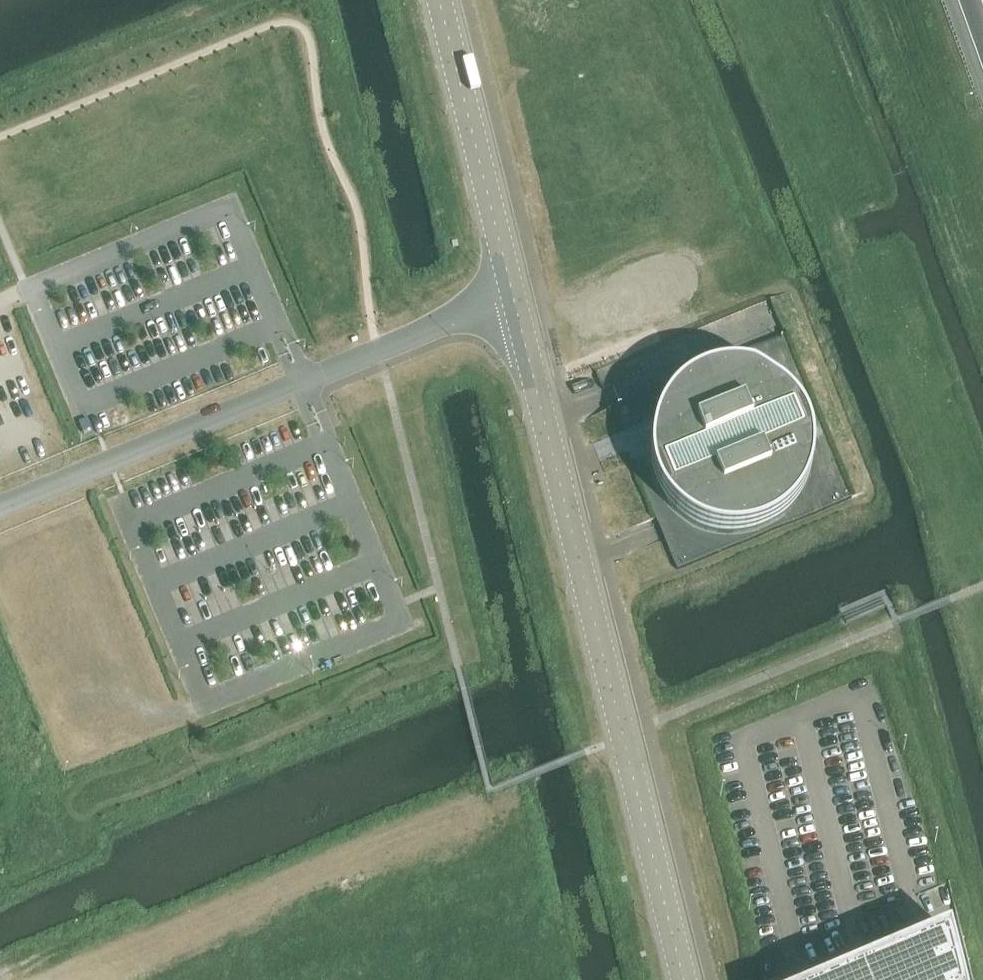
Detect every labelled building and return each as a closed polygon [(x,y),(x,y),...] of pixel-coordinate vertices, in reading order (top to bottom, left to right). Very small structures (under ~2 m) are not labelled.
[(649,503),(663,497),(668,504),(678,515),(691,524),(705,531),(720,534),(735,535),(751,533),(765,528),(778,520),(790,510),(800,498),(807,484),(811,469),(812,454),(811,439),(810,435),(824,429),(814,406),(800,412),(800,410),(790,398),(778,388),(765,380),(751,375),(735,373),(720,374),(705,377),(691,384),(678,393),(668,404),(659,417),(654,431),(651,446),(651,462),(635,468),(649,503)] [(948,932),(925,942),(863,968),(835,979),(960,979),(948,932)]
